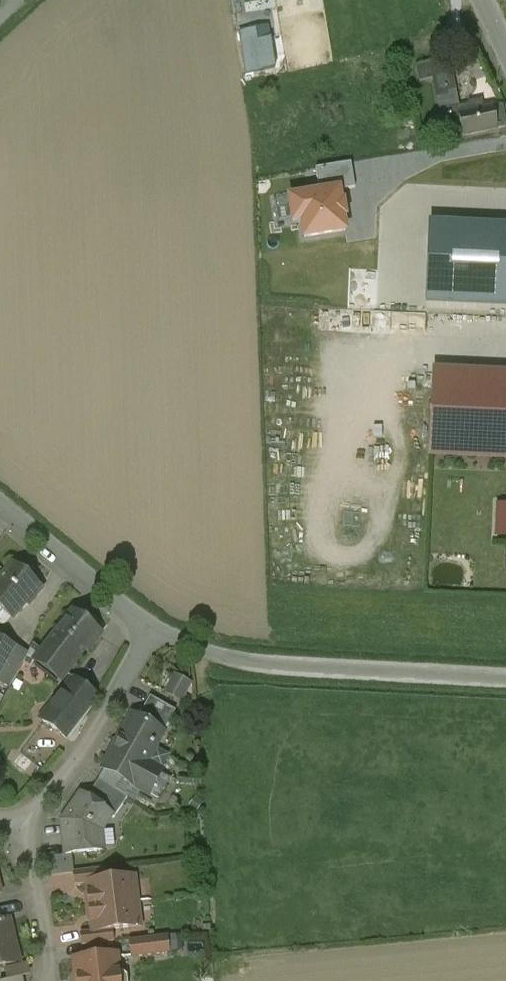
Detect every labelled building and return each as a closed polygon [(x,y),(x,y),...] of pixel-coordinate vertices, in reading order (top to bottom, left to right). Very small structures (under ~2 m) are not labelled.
[(239,21),(242,45),(265,41),(261,18),(239,21)] [(270,44),(243,47),(245,76),(258,75),(258,62),(273,60),(270,44)] [(424,94),(437,92),(456,88),(451,62),(419,66),(424,94)] [(456,88),(437,92),(446,141),(505,127),(502,106),(484,109),(482,100),(468,103),(469,106),(460,107),(456,88)] [(430,454),(505,458),(505,377),(434,374),(430,454)] [(13,566),(0,581),(0,608),(13,619),(26,603),(28,605),(41,589),(13,566)] [(72,613),(35,661),(61,682),(85,650),(88,652),(101,635),(72,613)] [(188,700),(197,679),(176,670),(167,692),(188,700)] [(72,679),(41,720),(68,739),(99,699),(72,679)] [(174,712),(150,699),(139,720),(162,733),(174,712)] [(139,720),(132,717),(122,736),(125,737),(122,741),(119,742),(117,746),(118,750),(115,754),(113,752),(104,768),(105,769),(134,786),(148,793),(160,772),(149,765),(158,749),(155,747),(162,733),(139,720)] [(134,786),(105,769),(99,780),(127,798),(134,786)] [(99,780),(86,799),(111,815),(110,817),(114,819),(127,799),(99,780)] [(86,799),(80,795),(62,822),(66,854),(102,850),(101,831),(110,817),(111,815),(86,799)] [(104,869),(74,873),(76,886),(87,885),(87,883),(105,881),(104,869)] [(105,881),(87,883),(87,885),(89,900),(87,901),(89,916),(91,916),(92,932),(93,933),(111,931),(140,927),(134,877),(105,881)] [(19,963),(9,920),(0,922),(0,967),(19,963)] [(111,931),(93,933),(92,932),(81,933),(83,946),(113,943),(111,931)] [(166,937),(130,941),(133,959),(168,954),(166,937)] [(75,960),(77,980),(127,980),(127,977),(123,973),(118,974),(116,955),(75,960)]
